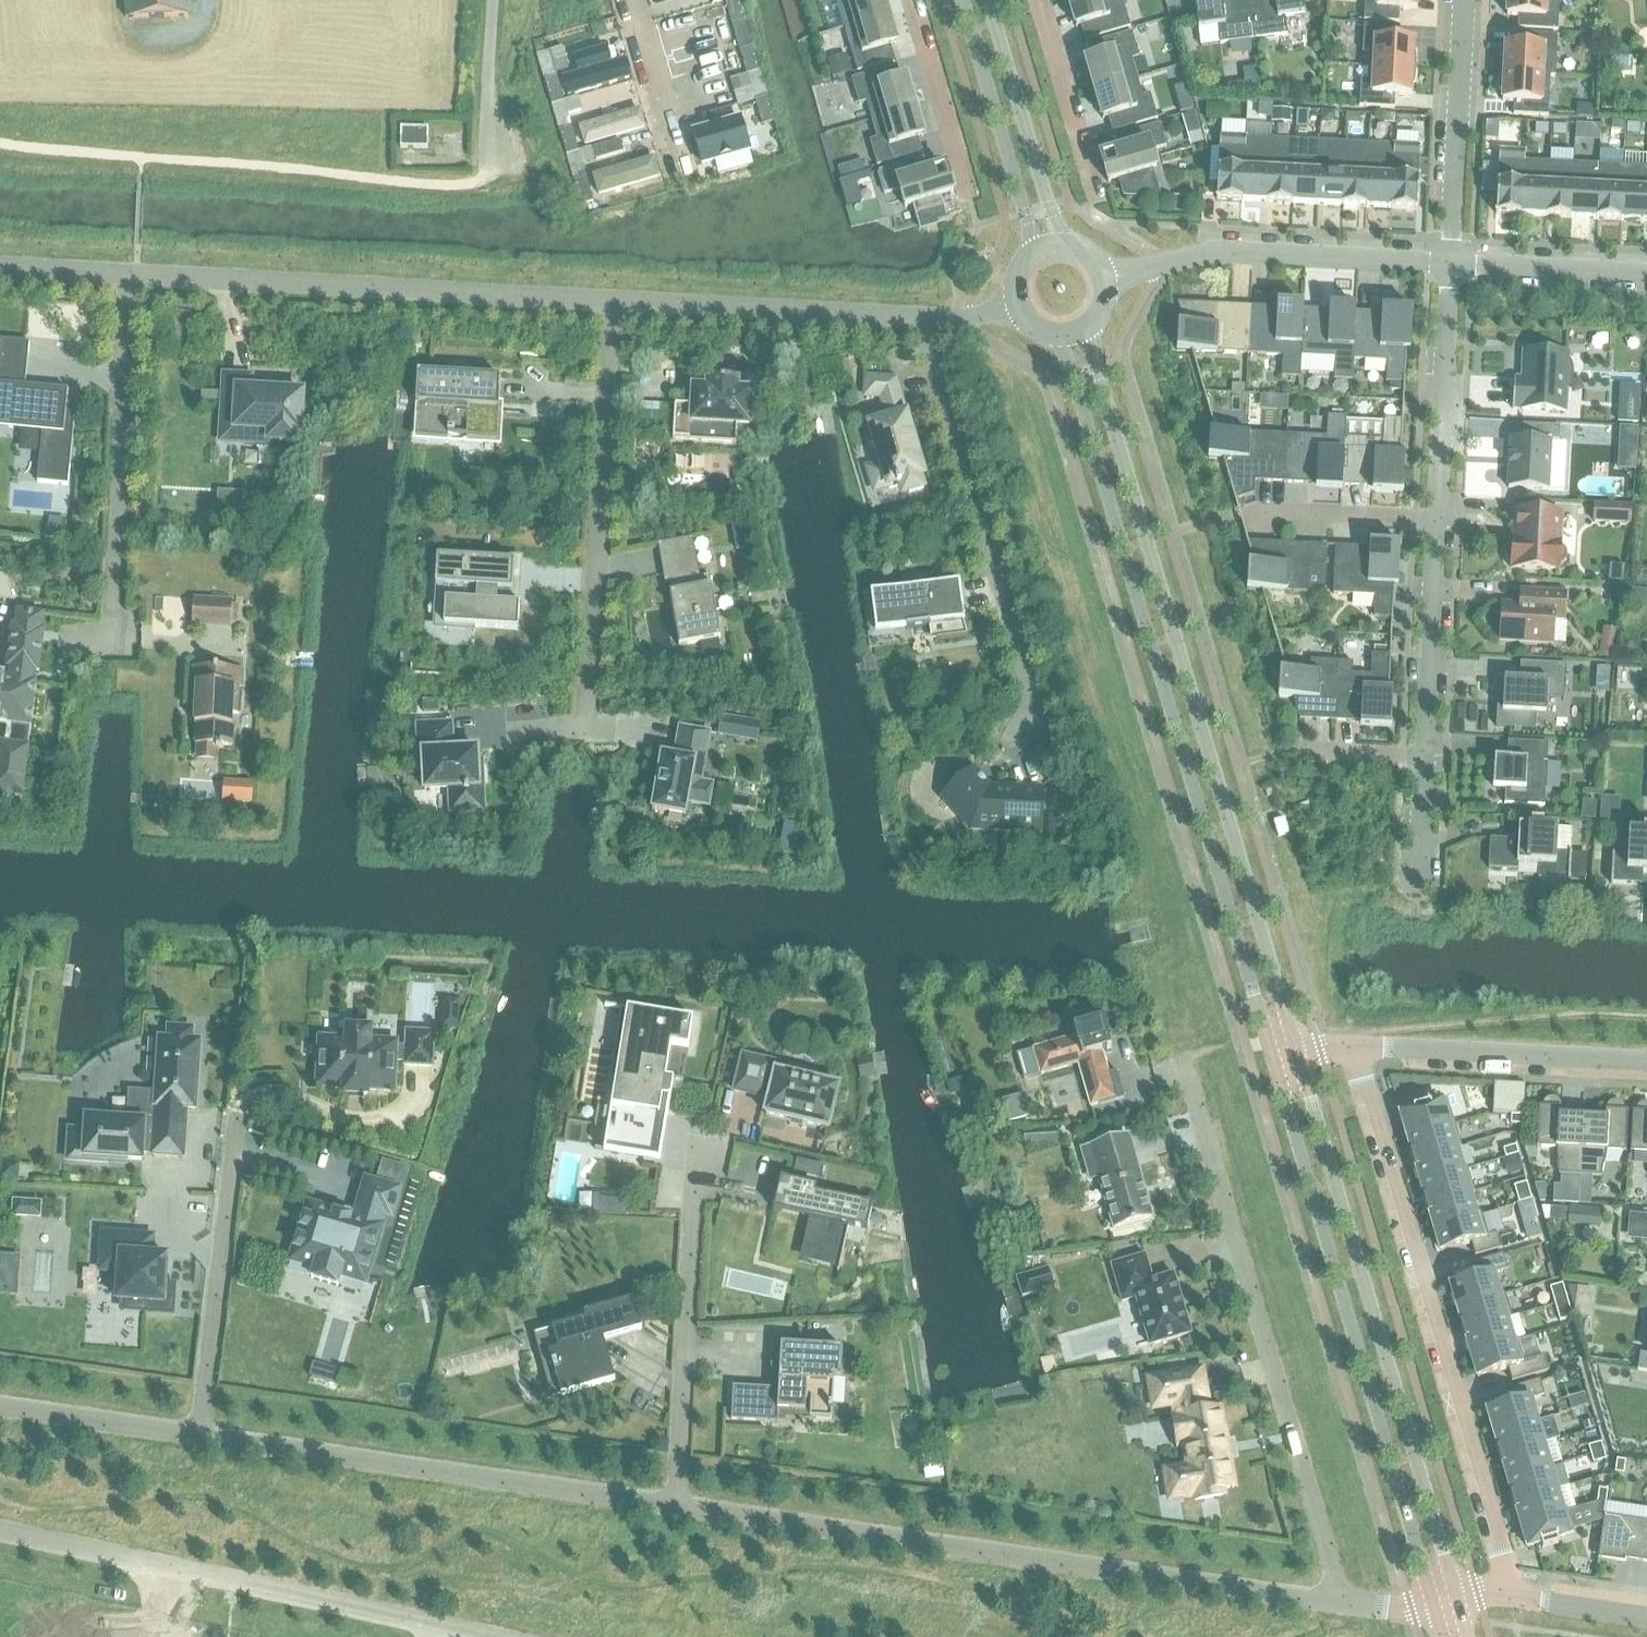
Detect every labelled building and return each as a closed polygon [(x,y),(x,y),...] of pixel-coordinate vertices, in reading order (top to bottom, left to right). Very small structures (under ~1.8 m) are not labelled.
[(126,18),(188,16),(188,0),(126,0),(126,18)] [(732,25),(745,21),(739,0),(725,0),(732,25)] [(845,29),(888,16),(887,16),(883,0),(836,0),(845,29)] [(1073,17),(1078,15),(1086,41),(1131,28),(1123,0),(1068,0),(1073,17)] [(1248,0),(1230,0),(1221,1),(1221,0),(1192,0),(1193,4),(1195,3),(1198,29),(1218,27),(1220,44),(1254,40),(1248,0)] [(1254,40),(1288,35),(1285,18),(1304,15),(1302,0),(1248,0),(1254,40)] [(1364,21),(1399,23),(1400,9),(1415,10),(1416,0),(1365,0),(1364,21)] [(1504,4),(1508,4),(1507,15),(1519,16),(1518,29),(1558,31),(1559,0),(1504,0),(1504,4)] [(719,5),(663,22),(671,50),(693,43),(697,56),(722,49),(718,36),(727,33),(719,5)] [(888,16),(845,29),(858,72),(894,61),(895,62),(888,35),(893,34),(888,16)] [(1374,54),(1373,67),(1417,69),(1417,66),(1416,53),(1413,53),(1414,42),(1398,41),(1399,28),(1364,26),(1362,53),(1374,54)] [(1089,72),(1094,91),(1137,78),(1132,60),(1139,58),(1132,33),(1088,46),(1087,45),(1094,72),(1091,73),(1090,71),(1089,72)] [(1500,71),(1500,74),(1556,77),(1558,36),(1518,34),(1517,47),(1505,46),(1505,57),(1501,57),(1500,71)] [(574,93),(631,76),(621,42),(577,54),(582,72),(569,76),(574,93)] [(738,105),(755,100),(767,96),(760,71),(752,46),(740,50),(750,85),(734,90),(738,105)] [(742,61),(688,77),(692,90),(746,75),(742,61)] [(867,103),(872,120),(914,108),(909,89),(908,90),(908,91),(904,92),(897,66),(896,66),(896,67),(852,80),(859,105),(867,103)] [(1417,69),(1373,67),(1373,80),(1361,80),(1359,107),(1394,109),(1395,95),(1411,96),(1412,85),(1414,85),(1416,72),(1417,69)] [(1556,77),(1500,74),(1499,76),(1500,76),(1499,90),(1503,90),(1503,101),(1514,102),(1514,115),(1548,117),(1550,77),(1556,77)] [(544,80),(552,105),(564,101),(557,76),(544,80)] [(1137,78),(1094,91),(1100,109),(1105,107),(1112,133),(1113,133),(1113,132),(1158,119),(1150,94),(1143,96),(1137,78)] [(1301,88),(1302,102),(1320,101),(1319,86),(1301,88)] [(1155,93),(1161,110),(1178,104),(1173,87),(1155,93)] [(767,96),(755,100),(769,150),(782,146),(775,121),(767,96)] [(1260,103),(1259,115),(1271,116),(1272,104),(1260,103)] [(1206,114),(1206,119),(1230,119),(1230,104),(1206,105),(1206,106),(1203,106),(1203,114),(1206,114)] [(914,108),(872,120),(877,139),(870,141),(877,167),(922,154),(923,154),(915,128),(920,126),(914,108)] [(646,126),(641,109),(588,125),(593,142),(646,126)] [(1304,114),(1304,129),(1326,131),(1326,116),(1304,114)] [(743,119),(695,132),(703,160),(751,147),(743,119)] [(1252,135),(1253,120),(1230,119),(1229,134),(1252,135)] [(1583,123),(1581,153),(1603,155),(1605,124),(1583,123)] [(1195,199),(1195,197),(1157,195),(1150,171),(1156,169),(1151,151),(1166,147),(1160,124),(1115,138),(1114,137),(1123,170),(1119,171),(1121,177),(1120,178),(1127,200),(1128,200),(1127,195),(1195,199)] [(559,130),(566,155),(579,152),(572,126),(559,130)] [(401,129),(400,149),(428,149),(428,129),(401,129)] [(1210,155),(1209,183),(1213,183),(1218,184),(1217,200),(1242,201),(1246,138),(1220,137),(1219,155),(1210,155)] [(1242,201),(1267,203),(1270,139),(1246,138),(1242,201)] [(1267,203),(1292,204),(1295,141),(1270,139),(1267,203)] [(1292,204),(1317,205),(1320,142),(1295,141),(1292,204)] [(1317,205),(1342,206),(1345,143),(1320,142),(1317,205)] [(1342,206),(1366,208),(1370,144),(1345,143),(1342,206)] [(1366,208),(1391,209),(1395,146),(1370,144),(1366,208)] [(1395,146),(1391,209),(1417,210),(1420,147),(1395,146)] [(1483,165),(1482,184),(1498,185),(1496,214),(1521,216),(1524,152),(1499,151),(1499,165),(1483,165)] [(1546,217),(1549,163),(1525,162),(1526,152),(1524,152),(1521,216),(1546,217)] [(660,175),(655,156),(598,173),(603,192),(660,175)] [(858,224),(888,217),(884,200),(883,201),(874,158),(845,165),(858,224)] [(878,172),(885,194),(900,190),(905,208),(912,205),(918,225),(947,217),(940,195),(939,196),(939,197),(936,198),(924,158),(923,158),(923,159),(878,172)] [(1549,163),(1546,217),(1571,218),(1574,164),(1549,163)] [(1571,218),(1596,220),(1599,165),(1574,164),(1571,218)] [(1599,165),(1596,220),(1621,221),(1624,167),(1599,165)] [(1621,221),(1646,222),(1646,198),(1646,168),(1624,167),(1621,221)] [(574,180),(581,205),(594,202),(586,177),(574,180)] [(1248,352),(1250,305),(1177,301),(1183,322),(1177,321),(1176,348),(1248,352)] [(1250,305),(1248,352),(1282,354),(1281,375),(1299,376),(1302,307),(1250,305)] [(1302,307),(1299,376),(1300,376),(1300,372),(1333,374),(1333,378),(1351,379),(1355,310),(1302,307)] [(1355,310),(1351,379),(1352,379),(1353,358),(1387,360),(1386,381),(1404,382),(1407,313),(1355,310)] [(68,485),(70,466),(75,416),(65,415),(66,408),(67,408),(68,391),(25,386),(28,353),(29,353),(30,343),(0,340),(0,422),(13,423),(13,425),(17,425),(18,421),(44,424),(38,482),(68,485)] [(1524,351),(1523,388),(1514,388),(1512,410),(1514,410),(1514,408),(1521,408),(1521,410),(1565,412),(1568,353),(1553,352),(1549,349),(1543,348),(1539,352),(1524,351)] [(668,386),(689,387),(690,372),(669,371),(668,386)] [(448,435),(498,438),(499,417),(498,417),(500,378),(465,376),(418,373),(416,398),(425,398),(423,433),(448,435)] [(296,433),(300,433),(303,393),(276,391),(276,394),(264,394),(264,391),(251,390),(251,378),(224,376),(221,440),(248,442),(248,430),(269,431),(269,441),(296,443),(296,433)] [(708,378),(707,398),(710,402),(705,407),(675,405),(673,440),(736,444),(737,425),(750,426),(751,401),(737,401),(738,380),(708,378)] [(908,490),(909,493),(924,489),(920,476),(923,475),(916,449),(913,450),(911,442),(913,441),(905,415),(903,416),(901,407),(903,407),(895,380),(866,378),(865,396),(881,397),(888,420),(870,425),(870,428),(865,429),(869,445),(875,443),(882,466),(875,468),(881,488),(888,486),(889,489),(900,486),(902,492),(908,490)] [(1614,421),(1637,422),(1638,401),(1614,400),(1614,421)] [(1341,484),(1345,416),(1327,415),(1326,436),(1287,434),(1285,482),(1341,484)] [(1345,416),(1341,484),(1399,487),(1402,419),(1384,418),(1383,439),(1345,437),(1346,416),(1345,416)] [(1559,443),(1560,427),(1523,425),(1522,440),(1511,439),(1510,457),(1509,466),(1510,466),(1509,470),(1506,474),(1505,480),(1509,484),(1508,489),(1548,491),(1550,443),(1559,443)] [(1285,482),(1287,434),(1209,429),(1207,456),(1222,457),(1234,498),(1254,493),(1255,480),(1285,482)] [(223,487),(224,509),(250,508),(249,486),(223,487)] [(1594,522),(1629,524),(1630,507),(1595,505),(1594,522)] [(1520,513),(1519,541),(1512,541),(1512,544),(1505,550),(1505,558),(1511,565),(1511,568),(1559,571),(1559,568),(1566,562),(1567,553),(1560,546),(1561,544),(1560,543),(1561,515),(1520,513)] [(671,602),(679,647),(721,639),(716,612),(720,612),(717,600),(714,600),(710,575),(700,577),(693,538),(658,544),(665,583),(670,582),(672,593),(669,593),(670,595),(676,593),(677,601),(671,602)] [(1262,591),(1324,594),(1327,546),(1248,542),(1247,538),(1246,538),(1254,563),(1248,563),(1247,589),(1262,590),(1262,591)] [(1335,546),(1333,594),(1375,596),(1374,617),(1392,618),(1396,559),(1395,559),(1396,550),(1378,549),(1335,546)] [(437,557),(436,587),(447,587),(444,625),(518,630),(520,605),(512,604),(514,562),(437,557)] [(869,595),(869,596),(872,596),(877,632),(906,628),(907,630),(930,627),(930,625),(937,624),(939,639),(935,639),(935,641),(968,636),(963,619),(962,612),(958,583),(869,595)] [(1500,641),(1552,643),(1553,621),(1564,621),(1565,593),(1521,590),(1521,592),(1528,592),(1527,603),(1524,603),(1521,606),(1502,605),(1500,641)] [(192,625),(231,627),(231,623),(237,623),(238,606),(232,605),(233,600),(194,598),(192,625)] [(11,724),(9,733),(7,733),(6,738),(9,739),(8,743),(0,742),(0,794),(23,797),(30,746),(28,746),(30,727),(31,727),(36,683),(35,683),(36,672),(39,672),(45,630),(41,629),(43,614),(17,611),(16,626),(12,625),(7,668),(10,668),(9,679),(4,678),(4,676),(0,676),(0,723),(11,724)] [(1605,629),(1600,659),(1612,661),(1618,631),(1605,629)] [(1337,673),(1334,721),(1369,723),(1387,724),(1387,714),(1388,714),(1391,655),(1372,654),(1371,675),(1337,673)] [(1300,719),(1334,721),(1337,673),(1338,662),(1311,660),(1310,672),(1280,671),(1278,697),(1293,698),(1300,719)] [(1496,727),(1538,729),(1538,728),(1527,727),(1528,713),(1546,714),(1547,698),(1563,699),(1563,702),(1564,702),(1566,665),(1518,663),(1518,664),(1530,665),(1530,680),(1504,678),(1503,695),(1499,694),(1499,692),(1498,692),(1496,727)] [(1617,666),(1616,686),(1632,687),(1633,667),(1617,666)] [(194,667),(192,706),(196,706),(195,723),(196,723),(195,744),(211,745),(211,748),(224,749),(224,746),(233,746),(234,723),(232,723),(233,713),(240,714),(241,696),(238,696),(239,687),(242,687),(243,670),(194,667)] [(722,714),(718,735),(757,742),(761,721),(722,714)] [(418,726),(420,770),(429,770),(430,790),(450,789),(451,813),(484,811),(482,772),(478,772),(477,749),(453,750),(451,724),(418,726)] [(652,810),(686,816),(688,803),(709,806),(713,784),(702,782),(710,732),(680,727),(675,757),(662,754),(652,810)] [(1508,742),(1507,759),(1494,758),(1494,773),(1494,788),(1505,788),(1505,804),(1545,806),(1546,790),(1542,790),(1543,763),(1547,763),(1548,744),(1508,742)] [(943,792),(944,793),(957,808),(954,811),(971,829),(1043,833),(1044,798),(1017,797),(1017,788),(991,787),(973,767),(969,770),(968,769),(965,769),(961,769),(958,769),(956,769),(953,771),(950,773),(949,774),(947,776),(946,777),(945,779),(944,780),(944,782),(943,784),(943,785),(943,787),(943,789),(943,790),(943,792)] [(1305,782),(1307,791),(1315,788),(1312,780),(1305,782)] [(1599,800),(1598,818),(1617,819),(1617,801),(1599,800)] [(1583,801),(1581,819),(1595,820),(1597,802),(1583,801)] [(802,848),(806,820),(790,818),(787,846),(802,848)] [(1284,819),(1274,822),(1278,836),(1289,834),(1284,819)] [(1490,839),(1489,869),(1518,870),(1518,864),(1542,865),(1541,876),(1568,878),(1568,882),(1569,882),(1570,878),(1585,879),(1586,855),(1571,854),(1571,852),(1569,851),(1569,854),(1556,853),(1557,828),(1543,827),(1543,823),(1531,823),(1531,827),(1519,826),(1518,840),(1490,839)] [(1612,853),(1611,884),(1613,884),(1613,880),(1639,881),(1640,870),(1646,870),(1646,829),(1643,829),(1643,832),(1629,831),(1628,856),(1614,856),(1614,854),(1612,853)] [(634,1010),(622,1083),(615,1082),(611,1106),(618,1108),(614,1129),(609,1128),(606,1151),(652,1159),(660,1114),(668,1116),(674,1079),(666,1078),(671,1045),(688,1047),(693,1019),(634,1010)] [(1102,1052),(1111,1050),(1107,1037),(1111,1036),(1105,1016),(1084,1022),(1085,1025),(1073,1029),(1075,1037),(1034,1049),(1041,1075),(1078,1064),(1091,1107),(1116,1100),(1124,1097),(1116,1072),(1108,1074),(1102,1052)] [(69,1130),(67,1160),(109,1163),(109,1159),(142,1161),(143,1153),(152,1153),(152,1155),(183,1157),(187,1108),(195,1109),(197,1078),(196,1078),(197,1064),(198,1064),(200,1041),(191,1041),(192,1029),(169,1027),(168,1039),(159,1038),(156,1093),(146,1092),(146,1103),(128,1102),(127,1120),(86,1118),(85,1131),(69,1130)] [(317,1088),(344,1089),(343,1094),(367,1095),(368,1090),(394,1092),(396,1062),(405,1063),(404,1066),(433,1067),(435,1032),(406,1031),(405,1047),(397,1046),(397,1042),(370,1041),(371,1029),(347,1028),(346,1040),(320,1038),(317,1088)] [(839,1087),(815,1081),(817,1074),(790,1067),(788,1075),(775,1072),(771,1071),(773,1063),(743,1056),(734,1091),(764,1098),(769,1099),(765,1114),(829,1129),(839,1087)] [(962,1077),(946,1081),(950,1095),(966,1090),(962,1077)] [(1502,1080),(1501,1111),(1531,1112),(1532,1081),(1502,1080)] [(1024,1094),(1002,1101),(1008,1123),(1031,1116),(1024,1094)] [(1561,1115),(1561,1107),(1561,1106),(1561,1105),(1561,1104),(1560,1103),(1560,1102),(1559,1101),(1559,1100),(1558,1100),(1557,1099),(1556,1099),(1556,1098),(1555,1098),(1554,1098),(1553,1098),(1553,1097),(1552,1097),(1551,1097),(1550,1097),(1550,1098),(1549,1098),(1548,1098),(1547,1098),(1547,1099),(1546,1099),(1546,1100),(1545,1100),(1545,1101),(1544,1101),(1544,1102),(1543,1102),(1543,1103),(1543,1104),(1542,1104),(1542,1105),(1542,1106),(1539,1106),(1537,1147),(1556,1148),(1559,1175),(1580,1176),(1583,1117),(1561,1115)] [(1414,1110),(1400,1114),(1407,1138),(1454,1124),(1447,1100),(1430,1106),(1428,1101),(1412,1105),(1414,1110)] [(1628,1111),(1625,1111),(1625,1110),(1625,1109),(1625,1108),(1624,1108),(1624,1107),(1624,1106),(1624,1105),(1623,1105),(1623,1104),(1622,1104),(1622,1103),(1621,1103),(1621,1102),(1620,1102),(1619,1102),(1619,1101),(1618,1101),(1617,1101),(1616,1101),(1615,1101),(1614,1101),(1613,1101),(1612,1101),(1611,1101),(1611,1102),(1610,1102),(1610,1103),(1609,1103),(1608,1104),(1608,1105),(1607,1105),(1607,1106),(1606,1106),(1606,1107),(1606,1108),(1606,1109),(1606,1110),(1605,1118),(1583,1117),(1580,1176),(1601,1177),(1606,1150),(1626,1152),(1628,1111)] [(1646,1103),(1646,1102),(1645,1102),(1644,1102),(1643,1103),(1642,1103),(1641,1103),(1641,1104),(1640,1104),(1639,1104),(1639,1105),(1638,1105),(1638,1106),(1637,1106),(1637,1107),(1637,1108),(1636,1108),(1636,1109),(1636,1110),(1636,1111),(1632,1111),(1630,1152),(1646,1153),(1646,1103)] [(1454,1124),(1407,1138),(1411,1152),(1413,1161),(1456,1148),(1461,1147),(1454,1124)] [(1060,1133),(1024,1135),(1025,1146),(1061,1144),(1060,1133)] [(1128,1136),(1094,1146),(1094,1147),(1103,1176),(1099,1177),(1099,1178),(1114,1228),(1152,1217),(1137,1166),(1134,1157),(1128,1136)] [(1456,1148),(1413,1161),(1416,1169),(1416,1168),(1420,1183),(1463,1170),(1462,1170),(1456,1149),(1456,1148)] [(400,1183),(404,1167),(383,1160),(378,1177),(400,1183)] [(1463,1170),(1420,1183),(1425,1198),(1424,1198),(1427,1206),(1469,1193),(1474,1192),(1468,1169),(1463,1170)] [(780,1178),(773,1210),(806,1217),(809,1218),(821,1221),(814,1250),(841,1257),(843,1250),(849,1227),(867,1232),(873,1206),(810,1192),(812,1185),(780,1178)] [(355,1219),(308,1205),(291,1261),(315,1267),(312,1278),(338,1286),(341,1275),(365,1282),(381,1226),(380,1226),(383,1213),(390,1215),(398,1190),(366,1181),(355,1219)] [(1469,1193),(1427,1206),(1429,1214),(1434,1228),(1476,1216),(1476,1215),(1469,1194),(1469,1193)] [(47,1214),(48,1199),(20,1198),(20,1213),(47,1214)] [(626,1203),(616,1203),(612,1206),(611,1216),(625,1217),(626,1203)] [(1577,1205),(1576,1223),(1607,1225),(1608,1207),(1577,1205)] [(1476,1216),(1434,1228),(1440,1252),(1454,1248),(1470,1244),(1470,1243),(1471,1243),(1475,1256),(1501,1249),(1497,1234),(1487,1237),(1481,1214),(1476,1216)] [(25,1294),(33,1295),(35,1266),(60,1268),(63,1217),(30,1215),(25,1294)] [(1630,1215),(1629,1228),(1646,1229),(1646,1216),(1630,1215)] [(148,1236),(103,1233),(101,1271),(119,1272),(117,1300),(145,1302),(144,1312),(174,1314),(176,1285),(165,1284),(167,1256),(147,1255),(148,1236)] [(24,1294),(26,1253),(6,1252),(4,1293),(24,1294)] [(1111,1265),(1122,1302),(1136,1298),(1150,1346),(1191,1334),(1174,1274),(1153,1280),(1145,1255),(1111,1265)] [(1463,1281),(1450,1285),(1457,1309),(1499,1296),(1499,1295),(1499,1296),(1493,1274),(1507,1270),(1503,1255),(1477,1263),(1481,1276),(1479,1276),(1463,1281)] [(1017,1277),(1023,1296),(1054,1287),(1048,1268),(1017,1277)] [(1590,1287),(1577,1286),(1574,1316),(1589,1317),(1590,1287)] [(1499,1296),(1457,1309),(1461,1323),(1463,1331),(1506,1319),(1511,1317),(1505,1295),(1499,1296)] [(608,1356),(603,1353),(606,1348),(604,1340),(642,1330),(634,1299),(575,1316),(577,1322),(552,1328),(557,1345),(548,1347),(552,1363),(554,1372),(555,1372),(561,1396),(615,1381),(612,1372),(603,1366),(608,1356)] [(1506,1319),(1463,1331),(1466,1339),(1470,1354),(1513,1341),(1506,1319)] [(1556,1333),(1561,1353),(1577,1349),(1572,1329),(1556,1333)] [(731,1420),(778,1423),(779,1410),(810,1412),(810,1417),(832,1419),(832,1411),(833,1411),(833,1404),(832,1404),(834,1378),(841,1378),(842,1348),(827,1347),(827,1340),(783,1338),(783,1345),(781,1345),(780,1372),(787,1372),(786,1381),(783,1381),(783,1389),(733,1387),(731,1420)] [(1513,1341),(1470,1354),(1477,1377),(1491,1373),(1491,1374),(1507,1369),(1508,1368),(1512,1382),(1548,1371),(1544,1356),(1524,1362),(1518,1340),(1513,1341)] [(1640,1353),(1637,1370),(1646,1372),(1646,1354),(1640,1353)] [(317,1376),(344,1380),(346,1364),(319,1360),(317,1376)] [(1195,1501),(1223,1496),(1222,1490),(1234,1488),(1229,1459),(1227,1460),(1223,1438),(1225,1437),(1220,1409),(1205,1411),(1202,1398),(1206,1398),(1201,1370),(1149,1379),(1154,1407),(1172,1404),(1174,1417),(1173,1417),(1178,1445),(1185,1444),(1189,1466),(1179,1468),(1180,1480),(1178,1480),(1179,1485),(1181,1485),(1183,1497),(1194,1495),(1195,1501)] [(1500,1407),(1487,1411),(1494,1434),(1536,1422),(1530,1399),(1544,1395),(1540,1381),(1514,1388),(1518,1402),(1516,1402),(1500,1406),(1500,1407)] [(1536,1422),(1494,1434),(1498,1449),(1500,1457),(1543,1445),(1536,1422)] [(1543,1445),(1500,1457),(1503,1465),(1507,1479),(1550,1467),(1543,1445)] [(1550,1467),(1507,1479),(1512,1494),(1511,1494),(1513,1502),(1556,1490),(1550,1467)] [(1556,1490),(1513,1502),(1516,1510),(1521,1524),(1563,1512),(1556,1490)] [(1563,1512),(1521,1524),(1527,1548),(1541,1544),(1542,1549),(1558,1545),(1557,1539),(1575,1534),(1568,1511),(1563,1512)] [(1640,1562),(1646,1522),(1636,1520),(1604,1515),(1598,1558),(1615,1561),(1625,1562),(1625,1559),(1640,1562)]
